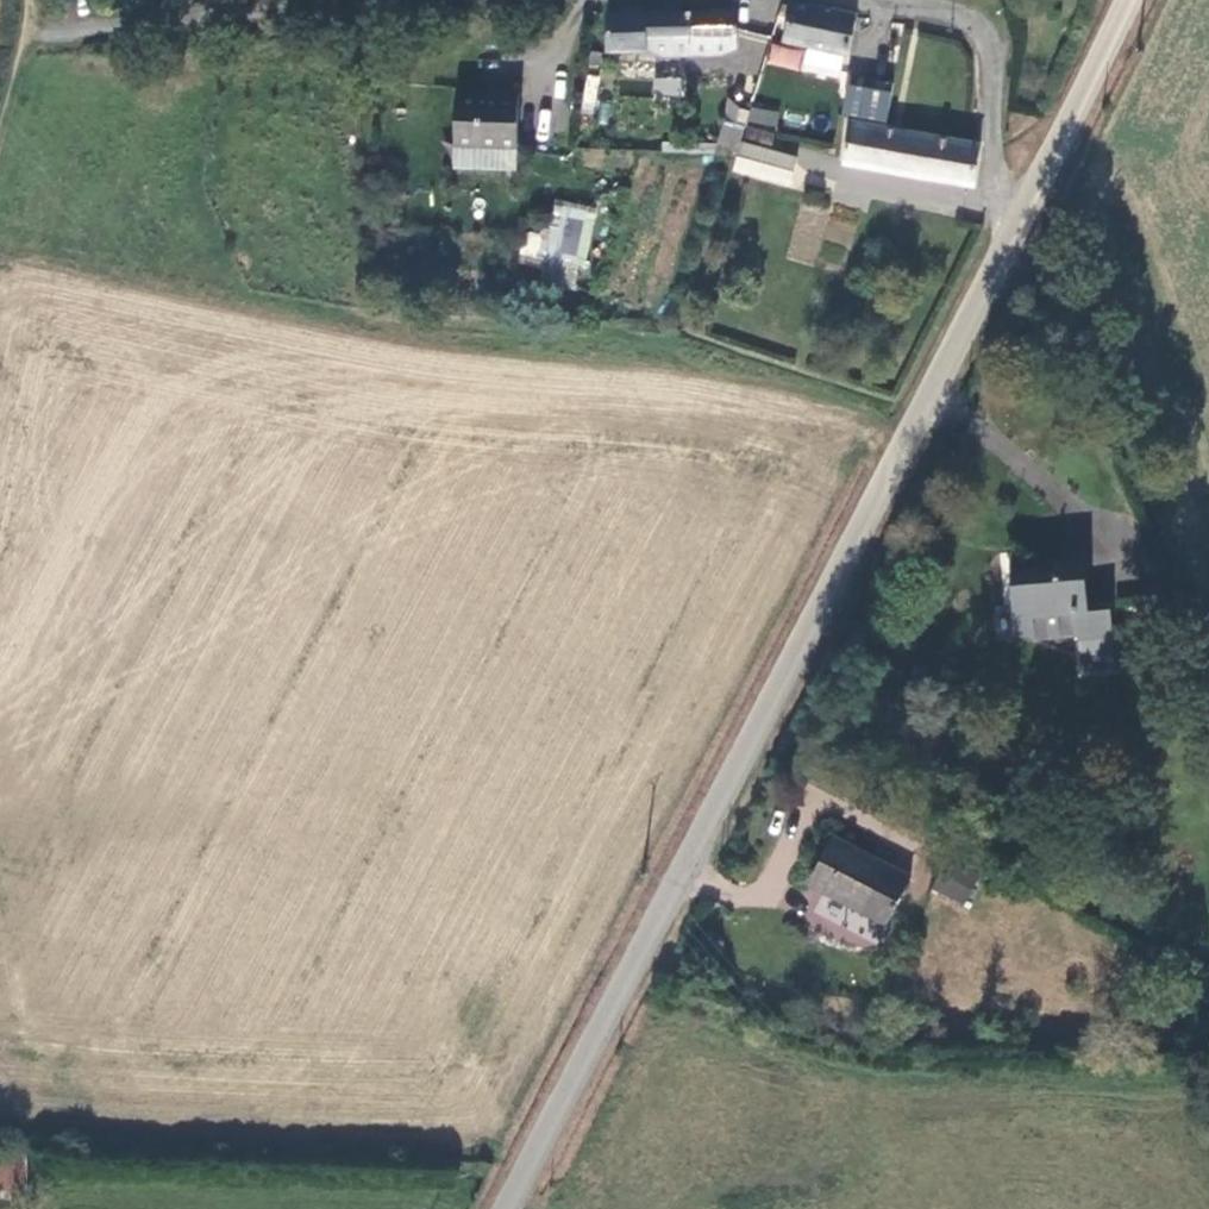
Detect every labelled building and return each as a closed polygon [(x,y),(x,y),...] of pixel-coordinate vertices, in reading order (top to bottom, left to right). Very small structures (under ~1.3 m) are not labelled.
[(848,57),(857,14),(791,1),(787,14),(780,43),(807,49),(804,65),(839,72),(842,56),(848,57)] [(734,10),(606,14),(606,48),(606,53),(647,53),(663,58),(687,58),(687,54),(686,43),(713,42),(735,42),(734,10)] [(595,48),(606,48),(606,14),(600,14),(595,48)] [(729,61),(755,71),(767,38),(741,29),(729,61)] [(713,54),(713,42),(686,43),(687,54),(713,54)] [(601,53),(591,52),(581,116),(591,117),(601,53)] [(652,94),(682,95),(683,77),(653,76),(652,94)] [(850,76),(843,112),(886,119),(893,83),(850,76)] [(458,91),(457,139),(520,142),(521,90),(499,89),(499,92),(458,91)] [(779,114),(751,107),(748,121),(776,126),(779,114)] [(720,120),(713,155),(738,156),(742,142),(746,127),(720,120)] [(895,130),(849,123),(841,163),(888,172),(895,130)] [(746,139),(771,146),(774,136),(749,129),(746,139)] [(974,187),(976,184),(982,145),(895,130),(888,172),(974,187)] [(797,158),(742,142),(738,156),(733,172),(789,187),(797,158)] [(529,261),(577,269),(588,207),(553,200),(545,241),(533,239),(529,261)] [(1065,571),(1001,577),(1004,605),(1023,603),(1027,641),(1072,637),(1073,652),(1107,650),(1104,605),(1068,608),(1065,571)] [(912,878),(832,836),(808,883),(887,925),(912,878)] [(937,893),(942,896),(969,910),(986,878),(954,861),(937,893)] [(23,1192),(23,1155),(0,1154),(0,1192),(23,1192)]
